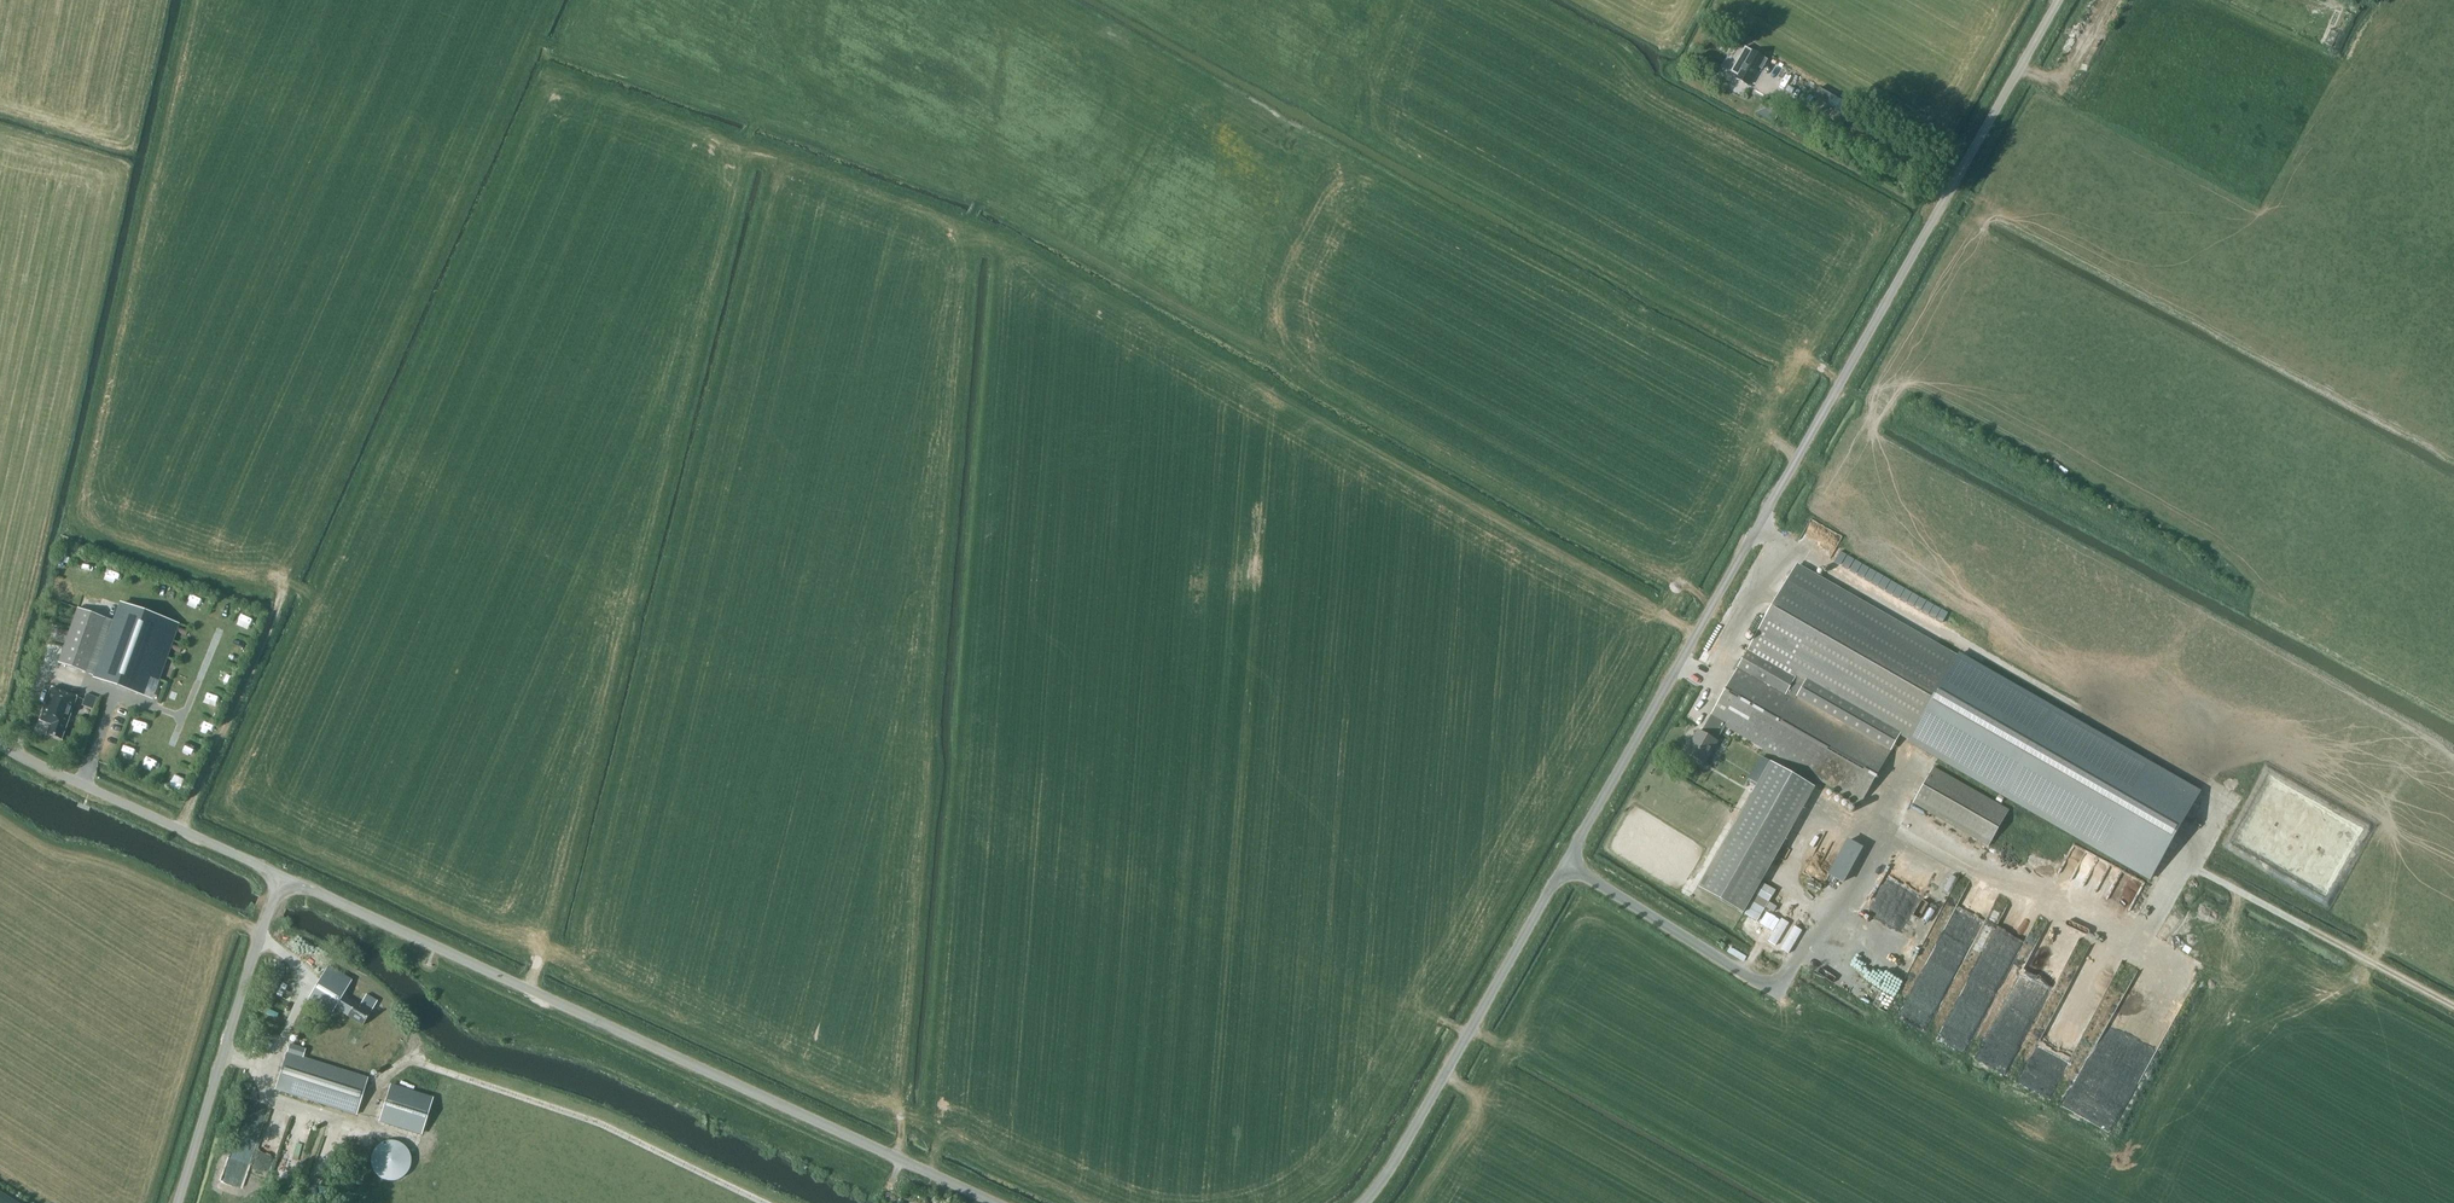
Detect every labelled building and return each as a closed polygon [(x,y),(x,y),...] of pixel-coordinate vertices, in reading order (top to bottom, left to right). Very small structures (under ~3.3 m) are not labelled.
[(1761,69),(1766,60),(1744,47),(1730,72),(1737,76),(1735,79),(1747,86),(1757,67),(1761,69)] [(1778,61),(1774,68),(1796,81),(1800,74),(1778,61)] [(1891,751),(1797,697),(1806,682),(1910,741),(1958,656),(1797,563),(1740,665),(1710,717),(1710,718),(1702,732),(1698,730),(1686,752),(1705,763),(1717,741),(1716,741),(1725,726),(1860,804),(1891,751)] [(119,602),(113,621),(78,608),(58,663),(137,692),(142,676),(156,681),(177,623),(119,602)] [(1910,741),(2151,878),(2199,793),(1958,656),(1910,741)] [(1797,697),(1891,751),(1900,735),(1806,682),(1797,697)] [(62,740),(78,696),(51,686),(38,721),(49,724),(45,734),(62,740)] [(1744,913),(1816,787),(1770,761),(1698,888),(1744,913)] [(1988,846),(2009,811),(1933,768),(1913,803),(1988,846)] [(2290,841),(2292,865),(2311,863),(2309,847),(2317,846),(2317,839),(2290,841)] [(2101,1002),(2120,963),(2091,948),(2082,965),(2101,974),(2097,983),(2100,985),(2093,998),(2101,1002)] [(333,1008),(363,1025),(377,1001),(366,994),(359,1005),(345,997),(346,995),(342,993),(351,979),(328,965),(309,997),(332,1010),(333,1008)] [(302,1058),(305,1050),(289,1045),(286,1053),(274,1089),(356,1115),(367,1079),(302,1058)] [(391,1086),(380,1120),(421,1133),(431,1099),(391,1086)] [(392,1140),(390,1140),(387,1140),(385,1141),(384,1141),(383,1142),(380,1143),(378,1144),(377,1145),(376,1146),(375,1147),(374,1148),(374,1149),(373,1150),(372,1152),(372,1153),(371,1154),(371,1156),(370,1157),(370,1158),(370,1160),(370,1161),(370,1163),(370,1165),(371,1166),(371,1167),(372,1169),(372,1170),(373,1171),(374,1172),(375,1174),(376,1175),(378,1177),(380,1178),(381,1178),(383,1179),(385,1180),(388,1181),(391,1181),(393,1181),(396,1180),(398,1179),(400,1178),(401,1178),(403,1176),(404,1176),(405,1175),(406,1174),(407,1172),(408,1171),(408,1170),(409,1169),(409,1167),(410,1166),(410,1165),(410,1163),(411,1162),(411,1160),(411,1158),(410,1157),(410,1155),(409,1154),(409,1152),(408,1150),(407,1149),(406,1147),(404,1146),(403,1144),(401,1143),(399,1142),(397,1141),(394,1140),(392,1140)] [(300,1160),(304,1147),(285,1142),(282,1154),(300,1160)] [(283,1172),(292,1174),(295,1166),(285,1163),(283,1172)] [(0,1193),(0,1202),(17,1202),(0,1193)]
